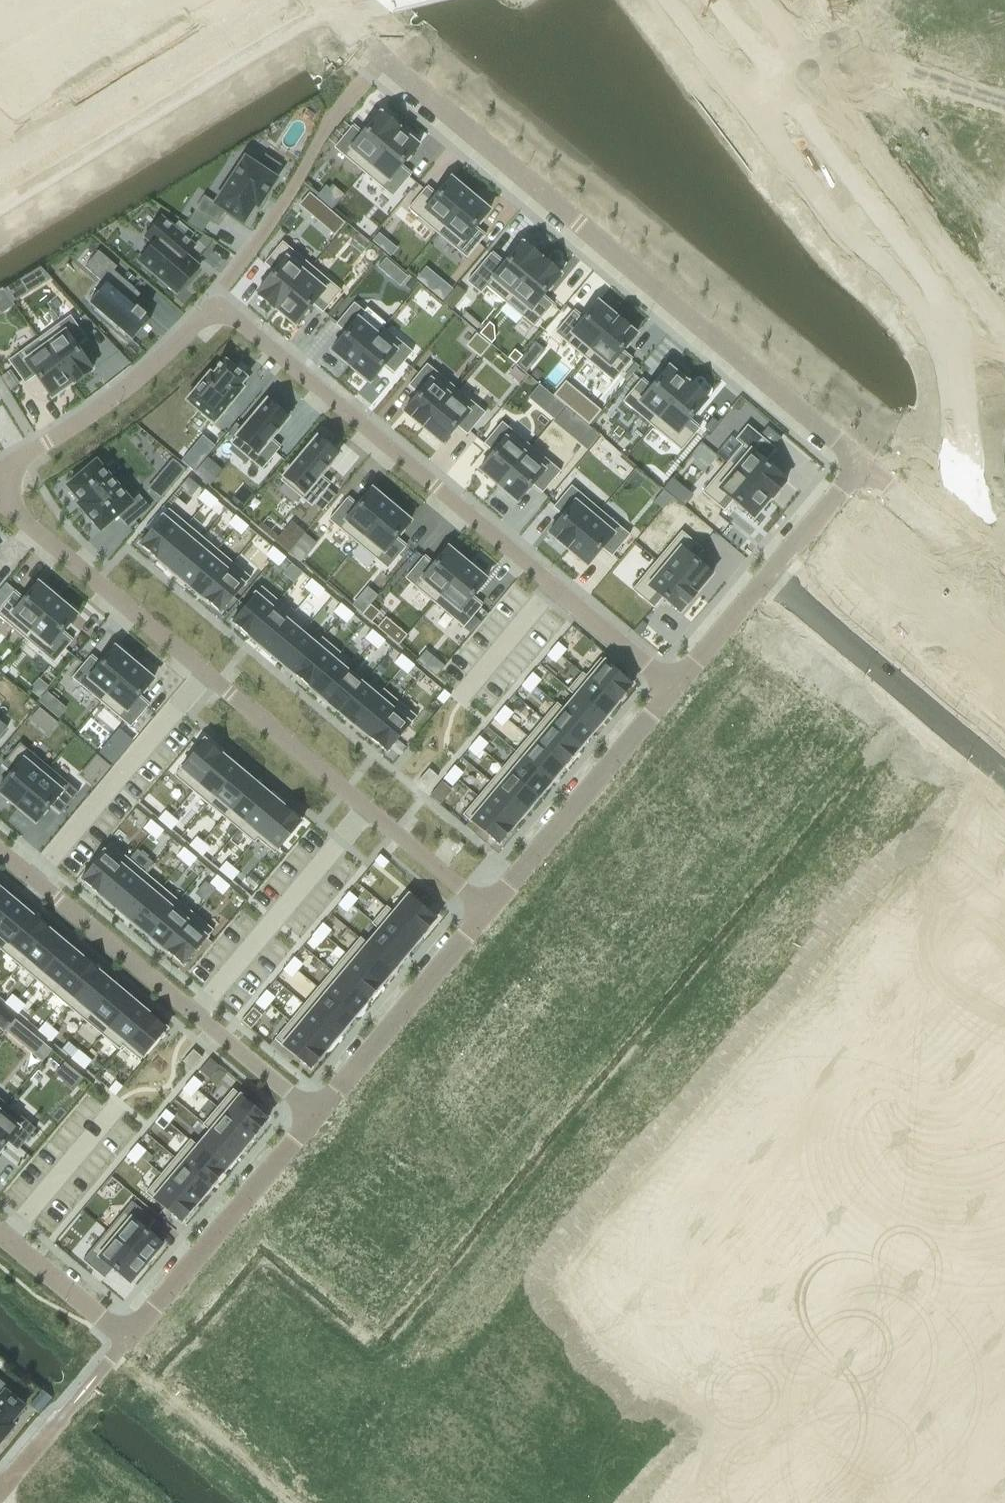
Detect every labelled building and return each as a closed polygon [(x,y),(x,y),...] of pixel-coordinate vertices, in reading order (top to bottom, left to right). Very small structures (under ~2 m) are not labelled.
[(108,5),(133,45),(154,32),(139,8),(151,1),(150,0),(116,0),(108,5)] [(82,10),(71,17),(86,41),(97,34),(112,58),(133,45),(108,5),(87,18),(82,10)] [(40,42),(19,55),(44,95),(65,82),(50,58),(61,51),(46,27),(35,34),(40,42)] [(7,84),(22,108),(44,95),(19,55),(0,66),(0,88),(7,84)] [(351,126),(333,148),(362,172),(398,129),(379,113),(361,135),(351,126)] [(398,129),(362,172),(392,196),(410,175),(400,167),(417,145),(398,129)] [(203,196),(194,209),(218,225),(226,213),(242,224),(254,206),(257,208),(276,179),(272,177),(280,165),(264,155),(257,167),(244,158),(214,203),(203,196)] [(425,187),(407,209),(436,233),(469,194),(450,178),(435,196),(425,187)] [(469,194),(436,233),(466,258),(484,236),(474,228),(488,210),(469,194)] [(152,244),(138,261),(176,293),(198,267),(185,255),(194,245),(161,217),(144,237),(152,244)] [(274,271),(256,293),(275,309),(311,266),(282,242),(264,263),(274,271)] [(490,253),(466,282),(480,293),(486,286),(504,302),(540,259),(521,243),(503,264),(490,253)] [(540,259),(504,302),(533,326),(551,305),(541,296),(559,275),(540,259)] [(311,266),(275,309),(294,325),(312,304),(322,312),(340,291),(311,266)] [(89,302),(88,304),(131,341),(132,339),(131,338),(146,320),(148,321),(149,320),(124,299),(134,288),(112,270),(102,282),(108,287),(92,305),(89,302)] [(572,311),(554,332),(583,357),(616,318),(597,302),(582,320),(572,311)] [(345,333),(330,350),(350,366),(376,334),(375,334),(357,319),(363,311),(353,303),(335,324),(345,333)] [(69,316),(39,338),(72,383),(92,369),(75,346),(86,338),(69,316)] [(616,318),(583,357),(613,381),(631,360),(620,352),(635,334),(616,318)] [(376,334),(350,366),(369,382),(383,365),(393,373),(411,352),(382,327),(375,334),(376,334)] [(39,338),(8,361),(24,383),(35,375),(51,398),(72,383),(39,338)] [(209,373),(185,401),(213,424),(242,388),(239,385),(246,378),(224,360),(220,365),(218,364),(216,367),(218,369),(212,375),(209,373)] [(418,394),(403,411),(422,427),(455,388),(426,364),(408,385),(418,394)] [(640,380),(622,401),(651,425),(687,383),(668,367),(650,388),(640,380)] [(687,383),(651,425),(680,450),(698,429),(688,420),(706,399),(687,383)] [(455,388),(422,427),(441,443),(456,426),(466,434),(484,413),(455,388)] [(266,401),(230,443),(261,469),(279,448),(269,439),(287,418),(266,401)] [(493,452),(478,469),(497,485),(530,447),(501,422),(483,443),(493,452)] [(741,445),(726,463),(769,499),(785,480),(763,462),(775,449),(746,425),(734,439),(741,445)] [(316,437),(280,480),(311,506),(329,485),(319,476),(337,455),(334,452),(337,449),(321,437),(319,440),(316,437)] [(530,447),(497,485),(517,502),(531,484),(541,492),(559,471),(530,447)] [(96,461),(66,486),(80,502),(77,504),(99,531),(118,515),(127,526),(149,508),(138,496),(126,482),(119,488),(96,461)] [(726,463),(702,492),(723,510),(731,500),(753,518),(769,499),(726,463)] [(562,515),(548,533),(567,549),(600,510),(570,486),(552,507),(562,515)] [(346,498),(328,519),(357,544),(390,505),(371,489),(356,506),(346,498)] [(204,490),(197,498),(204,504),(211,495),(204,490)] [(211,495),(204,504),(210,509),(217,501),(211,495)] [(390,505),(357,544),(387,568),(405,547),(395,538),(409,521),(390,505)] [(168,509),(138,544),(155,558),(185,523),(168,509)] [(600,510),(567,549),(586,565),(601,548),(611,556),(629,534),(600,510)] [(234,515),(227,524),(234,529),(241,521),(234,515)] [(241,521),(234,529),(240,534),(247,526),(241,521)] [(185,523),(155,558),(171,572),(201,536),(185,523)] [(680,531),(656,560),(695,593),(711,574),(693,559),(702,549),(680,531)] [(201,536),(171,572),(187,585),(217,550),(201,536)] [(272,547),(265,555),(271,560),(278,552),(272,547)] [(422,557),(404,578),(434,602),(466,563),(447,547),(432,565),(422,557)] [(217,550),(187,585),(203,599),(233,563),(217,550)] [(278,552),(271,560),(278,566),(285,558),(278,552)] [(656,560),(631,589),(653,608),(661,597),(679,612),(695,593),(656,560)] [(233,563),(203,599),(220,613),(250,577),(233,563)] [(466,563),(434,602),(463,627),(481,605),(471,597),(486,579),(466,563)] [(310,579),(303,587),(310,593),(317,584),(310,579)] [(0,607),(0,618),(24,638),(57,599),(38,583),(23,600),(13,592),(0,607)] [(317,584),(310,593),(316,598),(323,590),(317,584)] [(260,587),(231,622),(247,635),(276,600),(260,587)] [(57,599),(24,638),(53,662),(71,641),(61,632),(76,615),(57,599)] [(276,600),(247,635),(262,648),(285,620),(272,609),(279,602),(276,600)] [(340,604),(333,612),(339,617),(346,609),(340,604)] [(346,609),(339,617),(346,623),(353,614),(346,609)] [(285,620),(262,648),(277,661),(301,633),(285,620)] [(371,630),(364,638),(370,644),(377,635),(371,630)] [(301,633),(277,661),(293,674),(323,638),(321,637),(315,645),(301,633)] [(377,635),(370,644),(377,649),(384,641),(377,635)] [(323,638),(293,674),(308,687),(338,651),(323,638)] [(557,642),(552,649),(560,656),(565,649),(557,642)] [(89,656),(72,677),(101,702),(133,663),(114,647),(99,665),(89,656)] [(552,649),(546,655),(555,662),(560,656),(552,649)] [(338,651),(308,687),(324,700),(347,672),(333,660),(339,653),(338,651)] [(400,654),(394,663),(400,668),(407,660),(400,654)] [(600,658),(585,676),(617,702),(632,685),(600,658)] [(407,660),(400,668),(407,674),(413,665),(407,660)] [(133,663),(101,702),(130,726),(148,705),(138,697),(153,679),(133,663)] [(347,672),(324,700),(339,713),(363,685),(347,672)] [(581,672),(567,690),(574,696),(602,720),(617,702),(585,676),(581,672)] [(532,673),(526,679),(534,686),(540,680),(532,673)] [(526,679),(521,686),(529,693),(534,686),(526,679)] [(363,685),(339,713),(355,726),(378,698),(363,685)] [(443,690),(436,698),(442,704),(449,695),(443,690)] [(574,696),(563,709),(591,733),(602,720),(574,696)] [(378,698),(355,726),(370,739),(400,703),(397,700),(390,708),(378,698)] [(400,703),(370,739),(386,752),(416,716),(400,703)] [(556,703),(542,719),(578,749),(591,733),(563,709),(556,703)] [(504,706),(498,712),(507,719),(512,713),(504,706)] [(498,712),(493,719),(501,726),(507,719),(498,712)] [(542,719),(529,735),(565,765),(578,749),(542,719)] [(529,735),(516,751),(551,781),(565,765),(529,735)] [(479,736),(473,743),(481,750),(487,743),(479,736)] [(204,740),(174,775),(190,789),(220,753),(204,740)] [(0,788),(0,792),(17,806),(49,768),(19,743),(2,764),(13,773),(0,788)] [(473,743),(468,749),(476,756),(481,750),(473,743)] [(516,751),(502,767),(538,796),(551,781),(516,751)] [(220,753),(190,789),(206,802),(236,767),(220,753)] [(454,766),(448,772),(457,779),(462,773),(454,766)] [(236,767),(206,802),(222,815),(251,780),(236,767)] [(502,767),(489,783),(524,812),(538,796),(502,767)] [(49,768),(17,806),(35,821),(49,805),(59,813),(77,792),(49,768)] [(428,768),(418,780),(427,788),(437,776),(428,768)] [(448,772),(443,779),(451,786),(457,779),(448,772)] [(251,780),(222,815),(238,829),(267,793),(251,780)] [(489,783),(476,799),(511,828),(524,812),(489,783)] [(267,793),(238,829),(254,842),(257,838),(283,807),(267,793)] [(476,799),(462,815),(498,844),(511,828),(476,799)] [(283,807),(257,838),(274,853),(301,821),(283,807)] [(165,811),(158,819),(164,824),(171,816),(165,811)] [(171,816),(164,824),(170,829),(177,821),(171,816)] [(150,820),(143,828),(149,833),(156,825),(150,820)] [(156,825),(149,833),(156,839),(163,831),(156,825)] [(196,837),(189,845),(195,850),(202,842),(196,837)] [(202,842),(195,850),(202,856),(209,847),(202,842)] [(110,843),(80,879),(97,893),(127,858),(110,843)] [(183,848),(176,856),(182,861),(189,853),(183,848)] [(189,853),(182,861),(189,867),(196,858),(189,853)] [(379,855),(374,861),(382,868),(388,861),(379,855)] [(127,858),(97,893),(114,908),(144,872),(127,858)] [(225,861),(218,869),(225,875),(232,867),(225,861)] [(232,867),(225,875),(231,880),(238,872),(232,867)] [(144,872),(114,908),(131,922),(161,886),(144,872)] [(216,875),(209,883),(215,889),(222,881),(216,875)] [(222,881),(215,889),(222,894),(229,886),(222,881)] [(161,886),(131,922),(148,936),(178,901),(161,886)] [(14,901),(0,889),(0,918),(14,901)] [(348,892),(343,898),(351,905),(357,899),(348,892)] [(408,895),(393,912),(421,936),(436,918),(408,895)] [(343,898),(338,905),(346,912),(351,905),(343,898)] [(0,918),(0,949),(1,951),(31,915),(14,901),(0,918)] [(178,901),(148,936),(166,951),(195,915),(178,901)] [(386,906),(371,923),(379,929),(407,953),(421,936),(393,912),(386,906)] [(31,915),(1,951),(18,965),(48,929),(31,915)] [(195,915),(166,951),(183,965),(212,930),(195,915)] [(322,923),(317,930),(325,936),(330,930),(322,923)] [(48,929),(18,965),(35,979),(65,943),(48,929)] [(379,929),(367,943),(395,967),(407,953),(379,929)] [(317,930),(311,936),(320,943),(325,936),(317,930)] [(359,937),(345,954),(381,984),(395,967),(367,943),(359,937)] [(65,943),(35,979),(52,993),(82,958),(65,943)] [(345,954),(331,971),(366,1001),(381,984),(345,954)] [(294,957),(288,963),(296,970),(302,964),(294,957)] [(82,958),(52,993),(69,1007),(99,972),(82,958)] [(288,963),(283,970),(291,977),(296,970),(288,963)] [(331,971),(317,988),(352,1018),(366,1001),(331,971)] [(99,972),(69,1007),(86,1021),(115,986),(99,972)] [(115,986),(86,1021),(103,1035),(132,1000),(115,986)] [(317,988),(303,1005),(338,1035),(352,1018),(317,988)] [(266,990),(260,997),(269,1004),(274,997),(266,990)] [(12,994),(5,1002),(11,1008),(18,1000),(12,994)] [(260,997),(255,1003),(263,1010),(269,1004),(260,997)] [(18,1000),(11,1008),(17,1013),(24,1005),(18,1000)] [(132,1000),(103,1035),(119,1049),(122,1045),(122,1046),(149,1014),(132,1000)] [(303,1005),(288,1022),(324,1052),(338,1035),(303,1005)] [(149,1014),(122,1046),(139,1060),(166,1028),(149,1014)] [(45,1022),(38,1030),(44,1035),(51,1027),(45,1022)] [(288,1022),(274,1039),(309,1069),(324,1052),(288,1022)] [(51,1027),(44,1035),(51,1041),(57,1033),(51,1027)] [(187,1055),(182,1061),(191,1069),(196,1063),(201,1057),(192,1049),(187,1055)] [(78,1050),(71,1058),(77,1063),(84,1055),(78,1050)] [(84,1055),(77,1063),(84,1069),(91,1060),(84,1055)] [(193,1076),(188,1083),(196,1090),(201,1083),(193,1076)] [(115,1081),(108,1089),(115,1095),(122,1086),(115,1081)] [(188,1083),(182,1089),(191,1096),(196,1090),(188,1083)] [(232,1089),(217,1106),(253,1136),(267,1119),(232,1089)] [(7,1141),(17,1150),(35,1128),(5,1103),(0,1109),(0,1149),(7,1141)] [(217,1106),(202,1124),(210,1131),(210,1130),(238,1153),(253,1136),(217,1106)] [(165,1110),(160,1116),(168,1123),(174,1116),(165,1110)] [(160,1116),(155,1122),(163,1129),(168,1123),(160,1116)] [(197,1146),(196,1147),(224,1170),(238,1153),(210,1130),(210,1131),(197,1146)] [(190,1139),(174,1158),(210,1187),(224,1170),(196,1147),(197,1146),(190,1139)] [(137,1143),(132,1150),(140,1157),(145,1150),(137,1143)] [(132,1150),(126,1156),(134,1163),(140,1157),(132,1150)] [(174,1158),(160,1175),(195,1205),(210,1187),(174,1158)] [(160,1175),(145,1192),(181,1222),(195,1205),(160,1175)] [(131,1201),(107,1231),(146,1263),(162,1244),(144,1229),(153,1219),(131,1201)] [(107,1231),(82,1260),(104,1278),(112,1268),(130,1283),(146,1263),(107,1231)] [(13,1425),(10,1422),(24,1406),(4,1390),(0,1395),(0,1441),(13,1425)]
